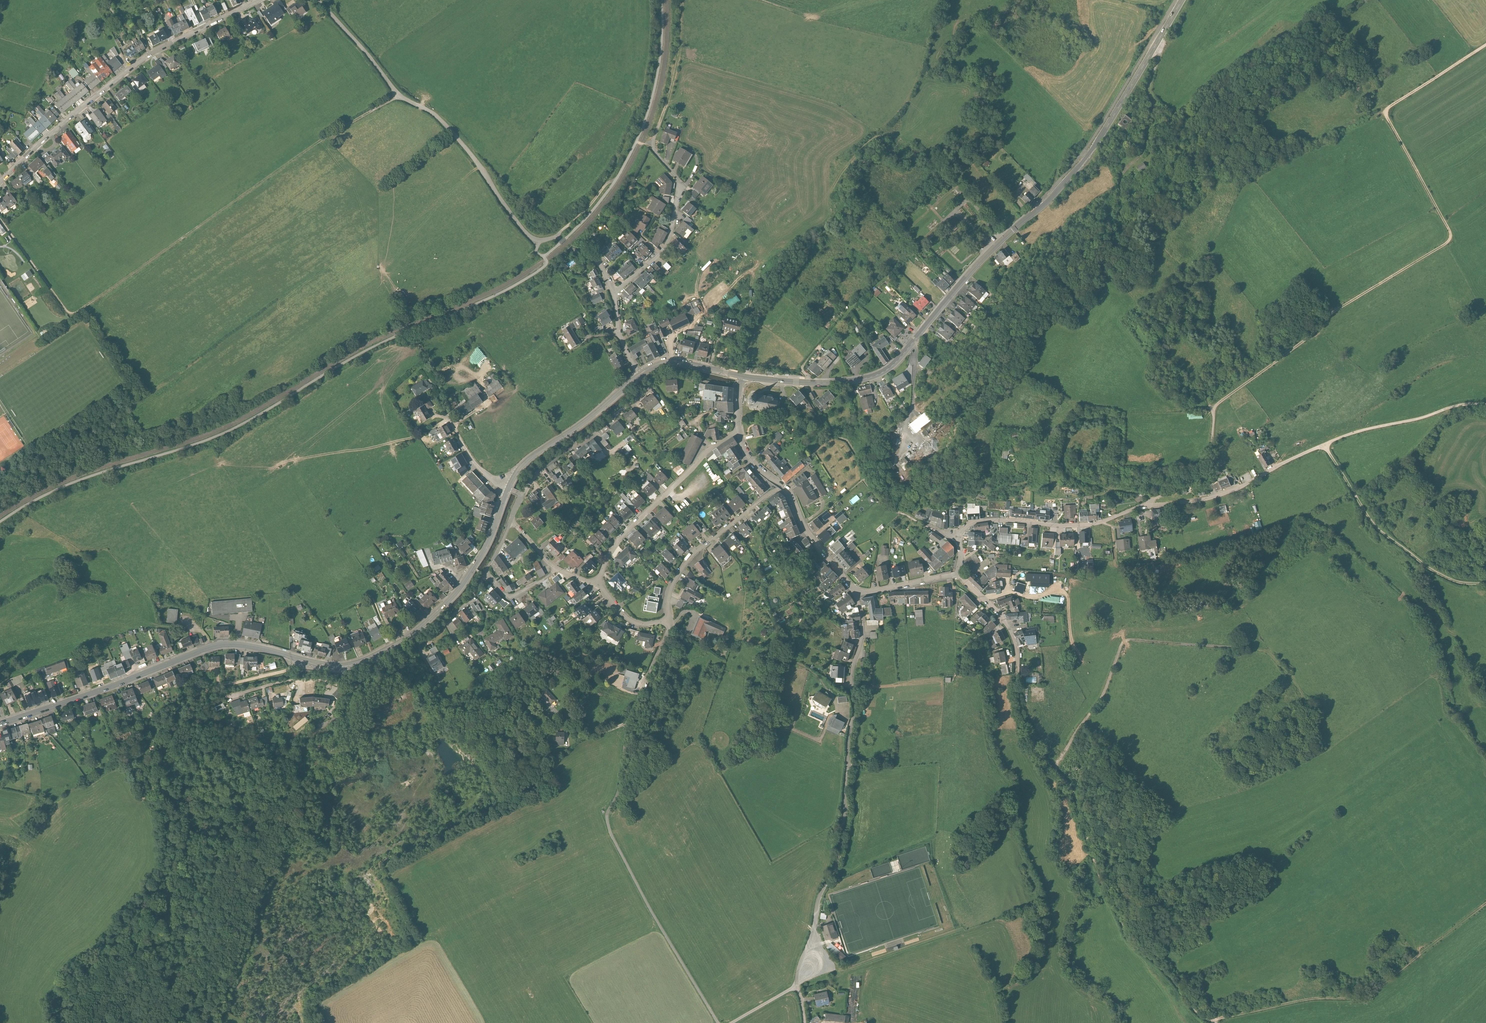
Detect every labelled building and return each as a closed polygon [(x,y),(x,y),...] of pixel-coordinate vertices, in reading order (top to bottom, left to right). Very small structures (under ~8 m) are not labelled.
[(272,20),(281,14),(280,12),(287,8),(282,0),(277,0),(264,8),(272,20)] [(299,12),(307,7),(303,0),(297,0),(293,3),(299,12)] [(208,5),(212,13),(218,10),(215,2),(208,5)] [(212,13),(208,5),(201,8),(205,16),(212,13)] [(198,24),(191,9),(184,12),(189,22),(192,20),(195,26),(198,24)] [(247,13),(240,17),(247,30),(257,24),(260,25),(263,24),(264,21),(261,19),(257,12),(249,16),(247,13)] [(181,32),(177,24),(173,25),(171,20),(167,23),(169,28),(168,28),(171,33),(173,32),(174,36),(181,32)] [(177,24),(181,32),(188,28),(184,20),(177,24)] [(228,23),(216,28),(220,37),(231,32),(228,23)] [(157,31),(161,40),(169,36),(165,27),(157,31)] [(161,40),(157,31),(149,35),(153,44),(161,40)] [(208,32),(192,39),(197,49),(212,42),(208,32)] [(133,40),(138,50),(147,45),(142,35),(133,40)] [(138,50),(133,40),(124,46),(129,55),(138,50)] [(175,51),(166,57),(171,66),(181,60),(175,51)] [(96,60),(107,74),(113,69),(107,61),(101,53),(95,58),(96,60)] [(107,61),(113,69),(122,62),(115,54),(107,61)] [(157,62),(148,68),(153,76),(160,70),(163,74),(168,70),(159,57),(155,59),(157,62)] [(107,74),(96,60),(90,65),(94,70),(101,79),(107,74)] [(75,78),(80,74),(75,67),(69,72),(75,78)] [(143,69),(133,76),(139,85),(149,78),(143,69)] [(94,70),(85,77),(92,86),(101,79),(94,70)] [(82,79),(76,84),(83,93),(90,88),(82,79)] [(115,89),(121,97),(133,87),(128,80),(115,89)] [(76,84),(69,89),(76,99),(83,93),(76,84)] [(69,89),(62,95),(69,104),(76,99),(69,89)] [(62,109),(69,104),(62,95),(55,100),(62,109)] [(111,95),(103,101),(110,110),(118,105),(111,95)] [(99,105),(90,111),(98,123),(107,116),(99,105)] [(46,112),(53,120),(60,113),(53,106),(46,112)] [(39,118),(45,126),(53,120),(46,112),(39,118)] [(87,114),(75,122),(84,135),(96,127),(87,114)] [(1126,115),(1119,123),(1127,130),(1134,121),(1126,115)] [(32,124),(38,132),(45,126),(39,118),(32,124)] [(118,131),(121,129),(116,120),(113,121),(118,131)] [(38,132),(32,124),(25,130),(31,138),(38,132)] [(63,133),(60,135),(65,143),(67,141),(73,148),(82,142),(71,127),(62,132),(63,133)] [(669,130),(666,129),(661,142),(668,145),(669,141),(670,138),(675,140),(677,133),(669,130)] [(11,141),(19,151),(26,145),(18,135),(11,141)] [(62,142),(47,152),(55,163),(70,153),(62,142)] [(107,144),(104,146),(107,150),(105,151),(108,155),(113,152),(107,144)] [(1184,150),(1177,145),(1174,150),(1172,151),(1179,156),(1184,150)] [(692,155),(681,148),(674,160),(685,166),(692,155)] [(39,152),(28,160),(35,169),(46,161),(39,152)] [(49,163),(44,167),(52,177),(57,173),(49,163)] [(1146,167),(1143,163),(1137,167),(1139,171),(1146,167)] [(28,166),(20,173),(26,182),(35,175),(28,166)] [(18,188),(26,182),(20,173),(11,179),(18,188)] [(657,181),(661,186),(660,194),(671,195),(672,183),(664,174),(657,181)] [(713,186),(703,177),(694,188),(696,189),(701,193),(705,196),(713,186)] [(1040,192),(1034,186),(1022,198),(1028,204),(1040,192)] [(3,194),(10,204),(17,198),(11,188),(3,194)] [(694,199),(695,200),(701,193),(696,189),(691,195),(692,196),(694,199)] [(3,194),(0,196),(0,206),(2,209),(10,204),(3,194)] [(667,206),(656,199),(649,210),(659,217),(667,206)] [(697,209),(689,203),(683,211),(691,217),(697,209)] [(651,220),(643,215),(636,226),(645,231),(651,220)] [(688,217),(684,222),(689,226),(693,221),(688,217)] [(961,225),(956,218),(948,225),(954,231),(961,225)] [(689,226),(684,222),(676,232),(684,238),(687,235),(685,233),(688,229),(690,227),(689,226)] [(658,229),(659,229),(654,240),(659,243),(662,244),(668,234),(664,232),(666,228),(660,225),(658,229)] [(631,233),(627,237),(633,245),(637,241),(631,233)] [(633,245),(627,237),(622,241),(629,249),(633,245)] [(652,239),(650,242),(657,248),(659,243),(654,240),(652,239)] [(688,251),(677,240),(672,244),(684,255),(688,251)] [(616,245),(610,250),(617,258),(623,252),(616,245)] [(651,253),(644,246),(636,254),(639,257),(643,261),(651,253)] [(1010,255),(1005,249),(998,254),(1003,261),(1010,255)] [(611,263),(617,258),(610,250),(604,256),(611,263)] [(1017,253),(1011,257),(1013,260),(1015,262),(1021,258),(1017,253)] [(999,264),(1003,261),(998,254),(994,258),(999,264)] [(1007,265),(1013,260),(1011,257),(1010,255),(1003,261),(1007,265)] [(639,265),(643,261),(639,257),(635,261),(639,265)] [(630,263),(624,268),(630,275),(636,270),(630,263)] [(671,268),(667,263),(660,270),(664,274),(671,268)] [(656,264),(647,272),(650,276),(652,275),(659,268),(656,264)] [(624,280),(630,275),(624,268),(618,273),(621,277),(624,280)] [(31,269),(23,275),(26,280),(35,274),(31,269)] [(930,271),(927,275),(932,279),(935,276),(930,271)] [(647,272),(641,277),(648,285),(655,278),(652,275),(650,276),(647,272)] [(947,275),(942,280),(949,286),(954,282),(947,275)] [(643,289),(648,285),(641,277),(635,283),(641,291),(643,289)] [(603,288),(598,279),(591,282),(596,291),(603,288)] [(944,292),(949,286),(942,280),(939,283),(937,285),(944,292)] [(635,283),(633,285),(637,289),(641,294),(645,291),(643,289),(641,291),(635,283)] [(981,287),(976,283),(972,288),(982,296),(986,291),(981,287)] [(627,298),(637,289),(633,285),(623,294),(625,296),(627,298)] [(979,300),(982,296),(972,288),(969,292),(973,296),(979,300)] [(602,300),(599,294),(598,295),(590,299),(593,305),(602,300)] [(928,303),(923,297),(917,303),(916,302),(913,305),(920,311),(928,303)] [(970,301),(965,297),(962,301),(972,310),(976,305),(970,301)] [(684,312),(668,321),(671,327),(674,332),(692,323),(690,318),(702,312),(696,300),(682,307),(684,312)] [(972,310),(962,301),(958,305),(963,309),(969,314),(972,310)] [(899,310),(904,314),(909,309),(904,304),(899,310)] [(909,309),(904,314),(901,318),(908,325),(916,316),(909,309)] [(959,314),(955,311),(951,315),(961,323),(965,319),(959,314)] [(607,312),(598,317),(601,321),(600,322),(603,327),(611,321),(609,317),(610,316),(607,312)] [(958,327),(961,323),(951,315),(948,319),(952,323),(958,327)] [(568,326),(569,327),(570,326),(572,330),(576,327),(576,328),(585,323),(582,318),(568,326)] [(742,323),(723,318),(721,324),(724,325),(723,329),(739,334),(742,323)] [(903,329),(893,319),(889,323),(891,325),(886,330),(892,335),(895,338),(895,337),(903,329)] [(639,332),(633,320),(626,324),(628,328),(626,329),(630,337),(639,332)] [(668,321),(660,325),(664,331),(671,327),(668,321)] [(949,328),(944,324),(940,328),(951,337),(954,332),(949,328)] [(666,336),(664,331),(660,325),(656,327),(660,334),(662,338),(666,336)] [(569,327),(563,331),(573,348),(580,344),(572,330),(570,326),(569,327)] [(645,340),(648,346),(654,343),(656,347),(662,345),(657,336),(660,334),(656,327),(655,328),(653,326),(647,329),(651,336),(645,340)] [(693,326),(693,330),(687,330),(686,334),(701,335),(701,326),(693,326)] [(947,341),(951,337),(940,328),(937,333),(941,336),(947,341)] [(885,340),(884,338),(871,347),(884,365),(889,362),(881,350),(888,345),(885,340)] [(639,357),(637,354),(645,350),(647,355),(646,356),(649,363),(661,356),(656,347),(654,343),(648,346),(645,340),(629,348),(635,359),(639,357)] [(695,344),(683,341),(681,352),(693,354),(695,344)] [(860,362),(857,359),(865,352),(860,345),(851,353),(854,355),(845,363),(851,369),(860,362)] [(823,356),(825,357),(831,363),(835,358),(828,351),(823,356)] [(925,355),(918,364),(924,369),(931,359),(925,355)] [(626,365),(621,357),(618,358),(613,361),(617,369),(618,369),(626,365)] [(825,357),(817,365),(823,370),(824,371),(831,363),(825,357)] [(817,377),(823,370),(817,365),(814,362),(807,369),(817,377)] [(503,388),(494,375),(486,380),(493,390),(487,394),(489,397),(503,388)] [(909,385),(902,375),(892,381),(898,392),(909,385)] [(432,385),(429,385),(426,380),(423,382),(428,389),(432,390),(432,385)] [(423,382),(423,381),(411,388),(417,397),(428,390),(428,389),(423,382)] [(678,381),(666,382),(667,392),(678,391),(678,381)] [(460,393),(467,403),(468,402),(478,395),(481,393),(474,383),(460,393)] [(705,395),(712,396),(713,392),(724,393),(724,387),(707,385),(705,395)] [(887,385),(879,389),(886,400),(893,395),(887,385)] [(870,386),(858,389),(859,394),(860,397),(872,393),(870,386)] [(734,389),(724,387),(724,393),(724,402),(733,403),(734,389)] [(799,392),(790,399),(796,406),(801,402),(804,399),(805,399),(799,392)] [(829,392),(818,401),(823,407),(826,404),(829,401),(830,402),(834,398),(829,392)] [(752,395),(752,398),(751,398),(750,398),(751,398),(750,398),(749,398),(749,399),(749,398),(749,399),(749,403),(748,403),(748,404),(749,404),(749,405),(749,404),(750,404),(750,405),(750,407),(749,407),(749,408),(750,408),(750,409),(751,409),(753,409),(753,410),(754,410),(754,409),(756,409),(756,410),(757,410),(759,410),(759,411),(760,411),(760,410),(762,411),(763,411),(766,411),(765,413),(765,412),(765,413),(769,414),(769,413),(769,412),(775,413),(775,412),(776,410),(777,410),(776,409),(778,408),(779,408),(779,407),(779,405),(780,405),(780,404),(779,404),(778,402),(778,401),(777,402),(778,399),(777,398),(777,399),(772,398),(772,396),(768,395),(768,396),(768,397),(766,397),(766,396),(765,396),(765,397),(762,396),(763,395),(762,395),(762,396),(759,396),(759,395),(756,395),(756,394),(753,394),(753,393),(752,394),(752,395),(751,395),(752,395)] [(478,395),(468,402),(473,410),(483,403),(478,395)] [(719,411),(719,402),(715,401),(716,396),(712,396),(705,395),(702,409),(719,411)] [(659,403),(653,396),(648,399),(647,398),(641,403),(649,412),(659,403)] [(875,408),(872,397),(860,400),(863,411),(867,410),(871,409),(875,408)] [(424,407),(426,411),(433,407),(428,400),(422,404),(424,407)] [(457,404),(453,400),(446,405),(448,409),(449,408),(450,411),(455,407),(454,406),(457,404)] [(823,407),(818,401),(817,400),(814,402),(822,411),(825,409),(823,407)] [(463,417),(473,410),(468,402),(467,403),(458,409),(463,417)] [(735,413),(733,403),(724,402),(719,402),(719,411),(718,422),(725,423),(725,412),(735,413)] [(426,411),(424,407),(416,412),(423,423),(431,419),(426,411)] [(637,417),(632,410),(624,417),(629,423),(637,417)] [(932,421),(925,413),(909,426),(916,435),(932,421)] [(683,421),(679,424),(688,437),(692,434),(683,421)] [(624,429),(618,422),(610,428),(616,436),(624,429)] [(451,434),(446,425),(438,430),(443,439),(451,434)] [(606,434),(610,430),(606,425),(598,432),(602,437),(606,434)] [(761,425),(751,428),(754,438),(764,435),(761,425)] [(710,435),(713,435),(712,429),(708,429),(705,436),(708,438),(710,435)] [(782,437),(778,433),(772,435),(777,441),(782,437)] [(702,440),(693,435),(680,461),(689,466),(702,440)] [(721,456),(728,451),(736,446),(739,444),(734,437),(716,449),(721,456)] [(593,439),(583,447),(589,455),(592,452),(596,457),(603,451),(593,439)] [(609,445),(605,440),(604,439),(600,442),(605,448),(609,445)] [(457,446),(453,440),(445,444),(449,451),(450,450),(452,454),(458,451),(456,446),(457,446)] [(628,445),(622,450),(625,454),(631,450),(628,445)] [(736,446),(728,451),(733,459),(730,461),(733,465),(739,461),(744,458),(736,446)] [(761,455),(768,463),(771,459),(779,453),(772,446),(761,455)] [(581,461),(589,455),(583,447),(575,454),(576,454),(581,461)] [(1264,451),(1268,449),(1267,447),(1258,452),(1261,457),(1265,455),(1266,454),(1264,451)] [(622,450),(621,449),(615,454),(619,459),(625,454),(622,450)] [(583,463),(581,461),(576,454),(572,457),(578,465),(583,463)] [(467,464),(461,455),(452,460),(454,463),(453,463),(455,467),(456,467),(457,469),(458,469),(467,464)] [(1271,466),(1265,455),(1261,457),(1259,457),(1266,469),(1271,466)] [(806,457),(800,462),(804,467),(811,461),(806,457)] [(768,463),(781,478),(790,471),(782,461),(780,463),(778,460),(774,463),(771,459),(768,463)] [(904,459),(898,463),(904,472),(907,470),(904,466),(907,463),(904,459)] [(742,465),(739,461),(733,465),(730,461),(725,464),(728,469),(723,472),(725,476),(742,465)] [(785,483),(804,467),(800,462),(790,471),(781,478),(785,483)] [(567,473),(566,475),(567,477),(569,476),(570,477),(577,472),(571,463),(564,468),(567,473)] [(747,467),(744,470),(743,469),(740,471),(741,473),(737,476),(741,480),(745,477),(748,479),(753,474),(747,467)] [(668,480),(660,471),(657,473),(659,476),(655,480),(661,486),(668,480)] [(462,483),(474,495),(484,486),(472,473),(462,483)] [(565,474),(561,477),(567,485),(571,482),(567,477),(566,475),(565,474)] [(645,479),(649,483),(654,479),(650,474),(645,479)] [(748,479),(756,489),(762,484),(753,474),(748,479)] [(793,481),(797,486),(806,480),(808,479),(803,474),(793,481)] [(827,493),(815,474),(810,477),(822,496),(827,493)] [(563,487),(567,485),(561,477),(558,479),(555,475),(554,476),(552,477),(557,484),(559,482),(563,487)] [(909,477),(902,484),(907,489),(914,482),(909,477)] [(1227,479),(1228,480),(1231,488),(1235,486),(1232,477),(1227,479)] [(797,486),(794,488),(804,506),(817,498),(806,480),(797,486)] [(1228,480),(1219,483),(1222,491),(1231,488),(1228,480)] [(763,483),(762,484),(756,489),(761,495),(768,489),(763,483)] [(1217,493),(1222,491),(1219,483),(1214,485),(1217,493)] [(657,491),(650,484),(643,491),(649,498),(654,493),(657,491)] [(550,485),(542,490),(549,499),(542,504),(547,510),(561,500),(550,485)] [(481,503),(484,501),(491,494),(484,486),(474,495),(481,503)] [(742,496),(745,493),(739,487),(736,489),(742,496)] [(533,504),(541,498),(536,492),(528,498),(533,504)] [(486,502),(484,505),(492,508),(495,498),(491,494),(484,501),(486,502)] [(856,495),(849,500),(852,504),(859,498),(856,495)] [(645,502),(640,496),(636,500),(636,499),(631,503),(637,509),(645,502)] [(778,503),(779,502),(775,496),(768,500),(773,506),(778,503)] [(745,505),(738,497),(728,505),(734,512),(741,507),(741,508),(745,505)] [(789,508),(785,499),(779,502),(778,503),(782,511),(789,508)] [(494,509),(492,508),(484,505),(483,511),(481,516),(482,516),(491,519),(494,509)] [(1074,505),(1064,506),(1065,519),(1073,519),(1073,514),(1075,514),(1074,505)] [(1089,505),(1090,513),(1095,512),(1095,510),(1099,510),(1098,505),(1089,505)] [(730,515),(724,507),(714,515),(716,519),(712,522),(715,525),(719,522),(720,523),(730,515)] [(767,507),(760,513),(764,517),(770,512),(767,507)] [(933,511),(931,516),(942,519),(942,515),(943,510),(943,509),(935,507),(933,511)] [(975,510),(967,510),(967,516),(979,515),(979,514),(979,507),(975,507),(975,510)] [(481,519),(482,516),(481,516),(483,511),(479,509),(474,508),(472,512),(474,513),(472,516),(481,519)] [(633,514),(628,508),(623,513),(623,512),(619,515),(626,521),(633,514)] [(673,517),(664,508),(655,516),(664,525),(673,517)] [(785,517),(786,519),(793,517),(789,508),(782,511),(780,512),(782,518),(785,517)] [(929,523),(930,520),(931,516),(933,511),(928,508),(925,515),(918,512),(915,518),(929,523)] [(1164,509),(1152,511),(1153,520),(1155,520),(1165,518),(1169,518),(1168,511),(1164,512),(1164,509)] [(827,510),(816,519),(820,523),(830,515),(827,510)] [(758,523),(764,517),(760,513),(758,511),(752,517),(757,522),(758,523)] [(841,511),(834,517),(840,524),(847,518),(841,511)] [(958,511),(950,511),(950,528),(958,528),(958,514),(958,511)] [(1012,519),(1021,520),(1022,513),(1021,513),(1019,513),(1019,512),(1012,511),(1012,519)] [(1036,511),(1035,514),(1035,521),(1048,522),(1049,512),(1042,512),(1036,511)] [(1090,513),(1087,513),(1088,521),(1096,521),(1095,512),(1090,513)] [(1087,513),(1078,514),(1079,522),(1088,521),(1087,513)] [(930,520),(942,524),(942,519),(931,516),(930,520)] [(616,520),(613,517),(608,522),(616,530),(621,525),(616,520)] [(757,522),(752,517),(748,521),(753,526),(757,522)] [(782,529),(785,526),(788,524),(795,521),(793,517),(786,519),(787,521),(779,525),(782,529)] [(1166,526),(1165,518),(1155,520),(1155,522),(1155,527),(1166,526)] [(537,530),(544,524),(539,519),(532,524),(537,530)] [(820,523),(816,519),(808,525),(814,532),(822,526),(820,523)] [(651,520),(647,524),(656,533),(661,529),(651,520)] [(488,523),(481,521),(477,530),(485,533),(488,523)] [(785,526),(788,533),(792,531),(790,528),(796,525),(795,521),(788,524),(785,526)] [(1119,524),(1120,533),(1132,531),(1130,521),(1124,522),(1124,523),(1119,524)] [(611,535),(616,530),(608,522),(603,527),(606,530),(611,535)] [(750,528),(746,523),(738,529),(745,537),(753,531),(750,528)] [(973,525),(974,532),(978,532),(989,530),(987,523),(973,525)] [(652,538),(656,533),(647,524),(643,528),(648,534),(652,538)] [(695,526),(693,524),(683,533),(689,541),(700,532),(699,531),(695,526)] [(800,534),(796,525),(790,528),(792,531),(788,533),(785,534),(789,541),(793,539),(792,538),(800,534)] [(835,533),(830,527),(819,536),(824,542),(835,533)] [(602,534),(599,531),(594,536),(602,544),(607,539),(602,534)] [(646,539),(638,531),(629,539),(637,547),(646,539)] [(1089,532),(1079,533),(1079,543),(1089,542),(1089,538),(1089,532)] [(942,539),(933,533),(929,537),(935,541),(936,542),(940,542),(942,539)] [(1007,535),(999,534),(996,541),(998,544),(1010,545),(1011,540),(1011,535),(1007,535)] [(1053,535),(1043,534),(1041,547),(1052,548),(1053,538),(1053,535)] [(736,538),(734,535),(725,542),(730,548),(734,545),(736,547),(740,543),(739,541),(736,538)] [(1073,535),(1059,536),(1060,542),(1060,547),(1073,546),(1073,535)] [(454,541),(458,546),(464,541),(460,536),(454,541)] [(602,544),(594,536),(589,540),(594,546),(597,548),(602,544)] [(991,551),(998,544),(996,541),(992,536),(987,541),(987,542),(985,541),(983,544),(986,546),(991,551)] [(1150,536),(1140,537),(1141,551),(1157,549),(1156,541),(1151,542),(1150,536)] [(807,537),(801,541),(805,546),(810,542),(807,537)] [(929,549),(935,541),(929,537),(923,545),(929,549)] [(592,548),(594,546),(589,540),(588,539),(586,542),(592,548)] [(671,545),(673,547),(679,541),(677,539),(671,545)] [(793,540),(793,539),(789,541),(787,542),(798,553),(802,549),(793,540)] [(526,548),(519,540),(505,552),(513,560),(526,548)] [(981,546),(981,540),(968,540),(968,551),(972,551),(972,550),(976,550),(976,545),(981,546)] [(1129,540),(1117,541),(1117,547),(1121,550),(1129,550),(1129,540)] [(458,546),(465,555),(472,550),(469,546),(464,541),(458,546)] [(546,548),(551,553),(559,546),(554,541),(546,548)] [(687,549),(679,541),(673,547),(676,550),(681,554),(681,555),(687,549)] [(838,541),(833,545),(830,548),(834,553),(843,546),(838,541)] [(953,548),(948,542),(933,555),(930,558),(925,552),(924,552),(921,555),(935,572),(953,556),(953,548)] [(852,543),(847,547),(851,552),(856,547),(852,543)] [(563,550),(559,546),(551,553),(555,558),(563,550)] [(637,555),(628,546),(616,558),(621,564),(629,556),(632,560),(637,555)] [(729,556),(720,546),(712,552),(721,563),(729,556)] [(454,547),(448,549),(451,560),(451,561),(459,558),(454,547)] [(920,556),(921,555),(924,552),(920,547),(915,550),(920,556)] [(428,565),(422,549),(416,551),(420,561),(423,567),(428,565)] [(448,549),(440,551),(443,563),(451,560),(448,549)] [(434,565),(443,563),(440,551),(432,553),(434,565)] [(674,559),(666,551),(662,555),(670,563),(674,559)] [(835,557),(840,563),(848,556),(843,551),(835,557)] [(579,559),(573,552),(565,561),(573,570),(577,566),(578,567),(584,561),(580,558),(579,559)] [(975,554),(965,560),(965,564),(968,564),(973,561),(976,564),(980,562),(975,554)] [(848,555),(848,556),(840,563),(847,570),(855,563),(848,555)] [(459,558),(451,561),(453,567),(456,566),(457,570),(466,566),(463,557),(459,558)] [(508,571),(498,557),(492,567),(499,577),(508,571)] [(597,567),(591,560),(588,563),(582,569),(587,574),(592,569),(594,571),(597,567)] [(532,564),(537,572),(542,569),(537,561),(532,564)] [(707,568),(701,561),(694,567),(704,579),(708,576),(704,571),(707,568)] [(909,563),(912,577),(924,575),(922,565),(919,565),(918,561),(909,563)] [(670,573),(662,564),(657,569),(665,578),(670,573)] [(834,572),(827,566),(821,571),(824,575),(822,577),(825,580),(834,572)] [(885,566),(876,568),(879,579),(888,578),(885,566)] [(903,566),(892,569),(893,572),(894,578),(905,576),(903,566)] [(995,577),(995,576),(997,570),(994,566),(984,573),(985,573),(989,580),(995,577)] [(869,576),(862,568),(854,575),(861,583),(869,576)] [(537,572),(536,573),(540,579),(545,576),(542,569),(537,572)] [(437,588),(439,586),(448,579),(443,572),(438,576),(434,579),(433,577),(429,580),(437,588)] [(626,580),(619,572),(609,581),(614,587),(617,583),(620,586),(626,580)] [(838,576),(834,572),(825,580),(822,584),(826,588),(838,576)] [(984,586),(989,580),(985,573),(978,580),(984,586)] [(529,574),(525,577),(519,581),(521,584),(522,585),(532,578),(529,574)] [(980,591),(984,586),(978,580),(971,574),(967,579),(980,591)] [(1049,575),(1026,574),(1025,581),(1030,582),(1030,587),(1049,588),(1049,575)] [(455,587),(448,579),(439,586),(444,593),(449,588),(451,591),(455,587)] [(500,581),(506,589),(509,587),(503,579),(500,581)] [(563,579),(556,584),(559,587),(566,582),(563,579)] [(699,586),(686,580),(683,586),(696,592),(699,586)] [(986,587),(987,594),(1001,592),(999,581),(995,581),(990,583),(990,587),(986,587)] [(569,586),(576,595),(580,592),(573,583),(569,586)] [(559,587),(556,584),(546,592),(545,591),(538,596),(546,606),(563,593),(559,587)] [(845,590),(842,584),(830,591),(833,597),(845,590)] [(513,585),(509,587),(506,589),(509,593),(516,590),(515,588),(513,585)] [(1022,594),(1024,588),(1015,585),(1014,585),(1012,591),(1022,594)] [(499,594),(494,590),(487,597),(491,601),(499,594)] [(701,597),(688,590),(685,596),(682,594),(679,599),(680,599),(685,601),(687,603),(689,598),(698,602),(701,597)] [(430,591),(424,596),(432,604),(437,599),(430,591)] [(583,591),(580,592),(576,595),(573,597),(578,603),(586,595),(583,591)] [(905,605),(915,604),(914,592),(905,593),(905,599),(905,605)] [(928,592),(914,592),(915,604),(928,604),(928,592)] [(597,596),(594,593),(588,598),(591,601),(597,596)] [(952,593),(943,593),(943,608),(952,607),(952,602),(952,593)] [(503,599),(499,594),(491,601),(495,606),(503,599)] [(976,607),(965,594),(960,599),(964,604),(963,608),(961,611),(960,613),(963,617),(966,617),(976,607)] [(660,597),(650,595),(647,610),(657,612),(660,597)] [(427,609),(432,604),(424,596),(419,601),(427,609)] [(854,604),(850,596),(837,604),(842,613),(848,609),(849,610),(850,610),(852,609),(851,607),(854,604)] [(1012,596),(998,602),(1000,608),(1009,604),(1010,607),(1015,605),(1013,600),(1012,596)] [(868,604),(870,620),(878,620),(883,620),(882,616),(882,608),(875,609),(873,597),(861,599),(862,605),(868,604)] [(251,599),(211,602),(212,615),(252,611),(251,599)] [(677,602),(675,607),(681,610),(685,601),(680,599),(679,602),(677,602)] [(416,608),(411,601),(404,606),(409,613),(416,608)] [(395,602),(388,605),(393,615),(400,611),(395,602)] [(539,610),(533,602),(524,608),(530,616),(539,610)] [(579,615),(588,608),(584,603),(575,610),(579,615)] [(393,615),(388,605),(382,607),(386,616),(386,617),(393,615)] [(1010,607),(1013,614),(1017,614),(1020,613),(1017,605),(1015,605),(1010,607)] [(590,607),(588,608),(579,615),(583,620),(594,613),(590,607)] [(179,610),(169,608),(168,623),(177,624),(179,610)] [(459,613),(461,617),(466,623),(474,618),(470,612),(467,608),(459,613)] [(890,608),(882,608),(882,616),(891,616),(890,608)] [(981,610),(973,617),(976,620),(984,613),(981,610)] [(601,619),(596,611),(594,613),(583,620),(585,623),(588,621),(592,626),(601,619)] [(922,611),(915,612),(917,628),(924,628),(922,611)] [(525,622),(518,612),(509,619),(516,629),(525,622)] [(1020,613),(1017,614),(1017,619),(1020,619),(1020,623),(1027,623),(1026,613),(1020,613)] [(849,622),(849,625),(856,624),(856,621),(860,621),(859,615),(850,616),(850,621),(849,622)] [(990,620),(985,615),(979,620),(985,626),(990,620)] [(1054,615),(1043,615),(1043,621),(1050,621),(1050,623),(1054,623),(1054,615)] [(552,620),(555,618),(554,616),(546,619),(549,625),(553,623),(552,620)] [(496,623),(500,630),(503,636),(505,639),(513,635),(503,618),(496,623)] [(725,628),(699,618),(692,635),(703,640),(707,630),(722,636),(725,628)] [(458,629),(464,625),(459,619),(453,623),(458,629)] [(252,622),(246,621),(243,634),(259,638),(262,625),(252,622)] [(602,630),(609,634),(613,626),(607,622),(602,630)] [(991,622),(984,630),(989,634),(990,632),(996,627),(991,622)] [(856,630),(856,624),(849,625),(847,625),(848,627),(848,631),(849,631),(852,631),(852,639),(859,638),(859,630),(856,630)] [(614,626),(613,626),(609,634),(608,636),(617,642),(623,632),(614,626)] [(228,627),(214,628),(215,634),(220,633),(221,636),(229,635),(228,627)] [(382,636),(377,627),(369,632),(374,641),(382,636)] [(626,635),(634,637),(637,631),(630,628),(626,635)] [(305,631),(294,630),(293,637),(304,639),(305,631)] [(493,642),(503,636),(500,630),(485,639),(491,649),(496,647),(493,642)] [(173,652),(166,631),(156,634),(163,655),(173,652)] [(655,635),(639,631),(637,638),(646,640),(645,645),(652,647),(655,635)] [(1022,643),(1026,641),(1023,634),(1022,631),(1014,634),(1019,645),(1023,644),(1022,643)] [(1027,634),(1023,634),(1026,641),(1028,641),(1028,644),(1036,644),(1035,637),(1034,631),(1029,632),(1027,632),(1027,634)] [(358,632),(351,635),(353,639),(356,646),(356,647),(367,643),(363,633),(359,635),(358,632)] [(996,644),(997,644),(994,636),(992,637),(990,632),(989,634),(986,636),(991,650),(998,647),(996,644)] [(1005,640),(1001,632),(994,636),(997,644),(1005,640)] [(189,637),(194,647),(200,644),(195,634),(189,637)] [(192,644),(189,637),(180,641),(183,647),(192,644)] [(347,639),(335,643),(339,654),(351,649),(347,639)] [(483,654),(471,639),(459,648),(465,655),(470,651),(477,659),(483,654)] [(314,643),(301,640),(299,649),(312,652),(314,643)] [(843,640),(839,650),(850,654),(853,644),(843,640)] [(332,648),(320,645),(318,653),(330,656),(332,648)] [(151,646),(145,649),(148,659),(155,657),(151,646)] [(429,650),(433,657),(437,655),(439,654),(436,647),(429,650)] [(143,662),(138,649),(131,651),(135,665),(143,662)] [(847,661),(850,654),(839,650),(837,649),(834,659),(841,661),(842,659),(847,661)] [(1004,653),(994,655),(996,665),(1006,663),(1004,653)] [(234,654),(225,654),(225,664),(234,664),(234,654)] [(443,667),(437,655),(433,657),(428,660),(434,672),(443,667)] [(219,658),(209,657),(209,667),(219,667),(219,658)] [(257,657),(244,657),(244,664),(245,664),(245,670),(250,670),(250,666),(257,666),(257,657)] [(64,662),(45,669),(46,673),(47,675),(66,668),(64,662)] [(122,664),(113,666),(117,676),(125,674),(122,664)] [(194,672),(190,664),(178,669),(181,675),(187,672),(188,675),(194,672)] [(1009,674),(1007,665),(1000,666),(1002,675),(1009,674)] [(117,676),(113,666),(106,669),(109,679),(117,676)] [(38,676),(46,673),(45,669),(44,667),(36,670),(38,676)] [(844,668),(832,667),(832,678),(836,678),(844,679),(844,668)] [(97,668),(89,671),(93,682),(101,679),(97,668)] [(640,673),(627,668),(624,676),(629,678),(626,687),(633,689),(635,690),(640,673)] [(88,686),(83,670),(75,673),(80,688),(88,686)] [(170,673),(163,676),(165,682),(173,680),(170,673)] [(10,679),(13,686),(26,681),(23,674),(10,679)] [(158,685),(165,682),(163,676),(155,679),(158,685)] [(152,688),(148,681),(138,686),(143,694),(152,688)] [(63,694),(60,686),(50,689),(53,698),(63,694)] [(132,689),(126,691),(131,703),(137,700),(132,689)] [(16,700),(11,690),(1,695),(7,705),(16,700)] [(547,690),(543,694),(552,704),(556,700),(547,690)] [(831,699),(817,690),(813,696),(811,696),(811,698),(811,700),(812,702),(813,704),(815,705),(816,706),(817,707),(820,708),(822,709),(824,709),(827,708),(829,707),(828,704),(831,699)] [(43,691),(26,696),(28,706),(46,701),(43,691)] [(125,705),(131,703),(126,691),(120,694),(125,705)] [(115,703),(112,696),(101,702),(104,708),(115,703)] [(256,697),(246,700),(249,710),(259,706),(257,700),(256,697)] [(276,697),(273,698),(274,703),(274,707),(283,705),(281,697),(277,698),(276,697)] [(307,706),(313,706),(313,697),(300,698),(300,705),(300,707),(307,706)] [(328,700),(313,697),(313,706),(326,708),(328,700)] [(243,713),(242,712),(239,703),(239,700),(230,703),(238,715),(243,713)] [(242,712),(249,710),(246,700),(239,703),(242,712)] [(93,703),(82,706),(84,713),(95,711),(93,703)] [(70,711),(61,713),(63,720),(72,718),(70,711)] [(844,722),(837,719),(836,714),(834,715),(833,715),(831,716),(830,717),(829,718),(828,720),(827,722),(827,723),(827,726),(829,726),(840,731),(844,722)] [(304,716),(292,726),(296,731),(308,720),(304,716)] [(50,717),(40,720),(43,730),(54,728),(50,717)] [(44,734),(43,730),(40,720),(28,724),(32,733),(33,738),(44,734)] [(22,736),(32,733),(28,724),(19,727),(22,736)] [(19,727),(11,729),(14,739),(22,736),(19,727)] [(4,742),(14,739),(11,729),(2,732),(4,742)] [(129,731),(114,737),(117,745),(121,743),(121,741),(132,737),(129,731)] [(564,732),(557,732),(557,740),(554,740),(554,744),(564,744),(564,732)] [(925,846),(897,855),(901,868),(913,865),(913,862),(914,861),(912,857),(915,857),(914,854),(917,853),(917,854),(922,853),(924,861),(928,859),(925,846)] [(837,937),(833,923),(822,927),(826,940),(837,937)] [(847,957),(840,951),(836,956),(843,962),(847,957)] [(827,992),(812,996),(816,1007),(830,1003),(827,992)] [(851,1016),(828,1014),(827,1020),(850,1022),(851,1016)]
